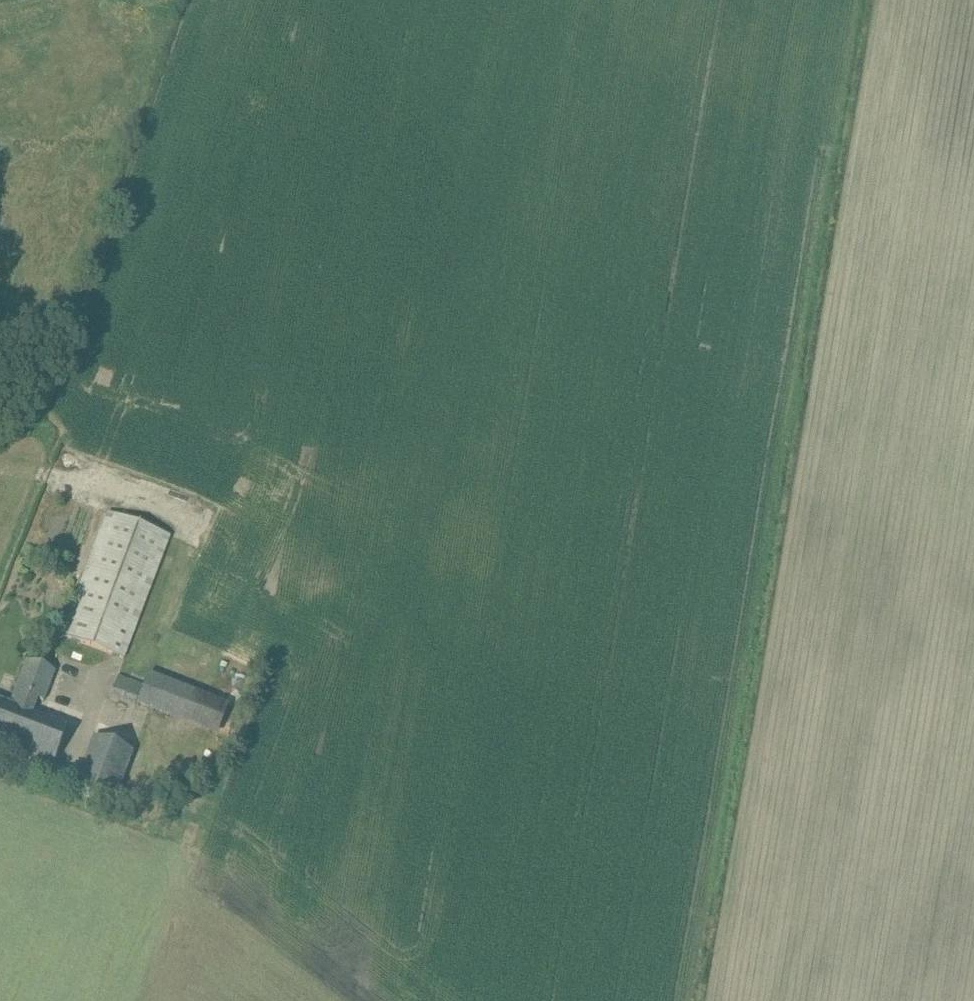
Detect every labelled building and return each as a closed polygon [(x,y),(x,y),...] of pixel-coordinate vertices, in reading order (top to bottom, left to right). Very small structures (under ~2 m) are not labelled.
[(62,635),(80,642),(123,659),(169,537),(108,513),(62,635)] [(53,765),(67,728),(38,716),(55,672),(27,661),(10,706),(0,702),(0,745),(53,765)] [(144,685),(128,679),(118,675),(109,697),(216,738),(229,706),(148,674),(144,685)] [(73,792),(112,806),(133,752),(94,738),(73,792)]
